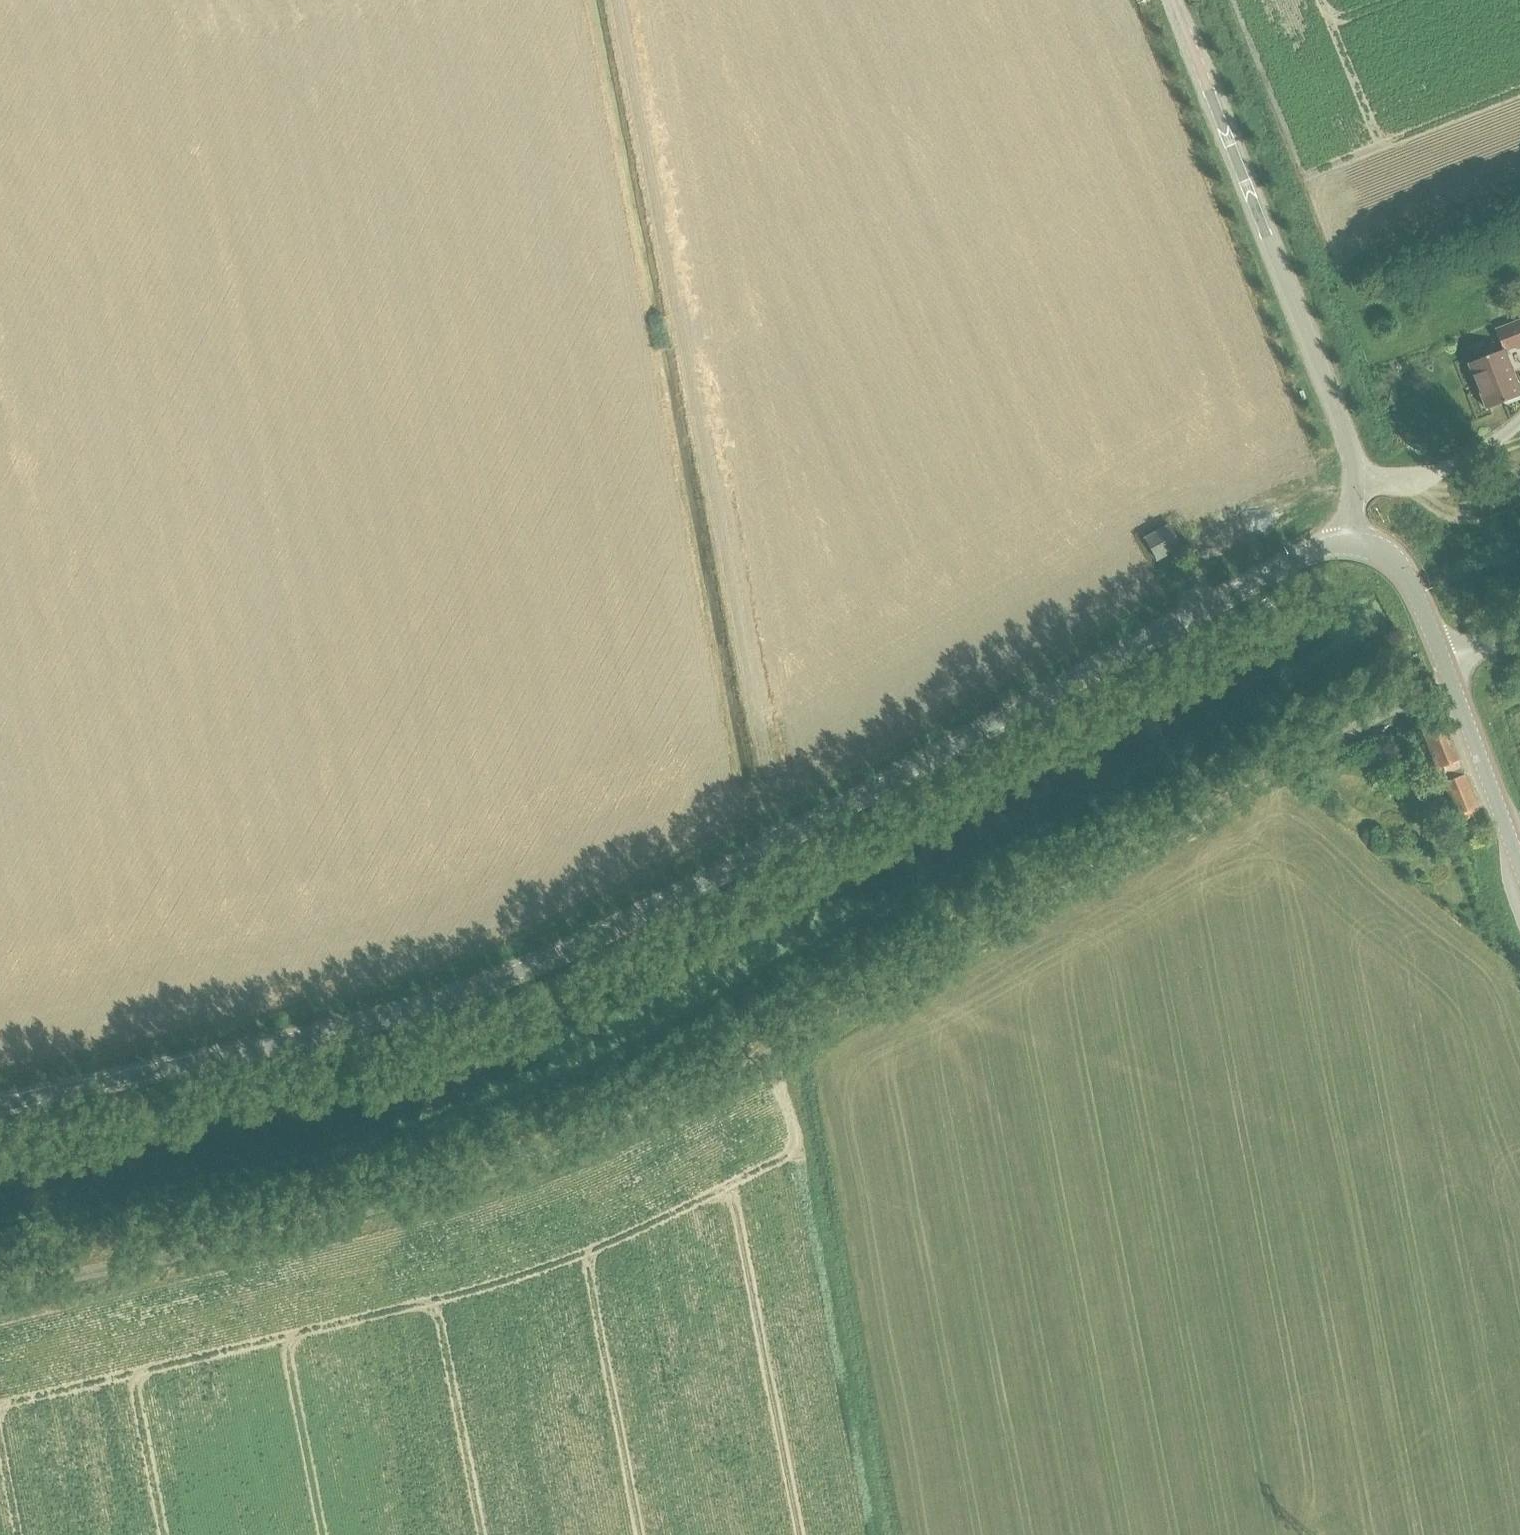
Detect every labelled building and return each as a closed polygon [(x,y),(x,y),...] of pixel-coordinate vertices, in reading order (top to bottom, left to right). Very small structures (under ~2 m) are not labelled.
[(1500,341),(1503,350),(1468,364),(1486,410),(1519,397),(1519,391),(1504,351),(1516,346),(1517,349),(1519,348),(1519,320),(1495,330),(1500,341)] [(1146,539),(1157,559),(1182,546),(1171,526),(1146,539)] [(1472,810),(1479,807),(1466,774),(1464,775),(1459,761),(1460,761),(1444,719),(1422,728),(1459,823),(1475,817),(1472,810)]
